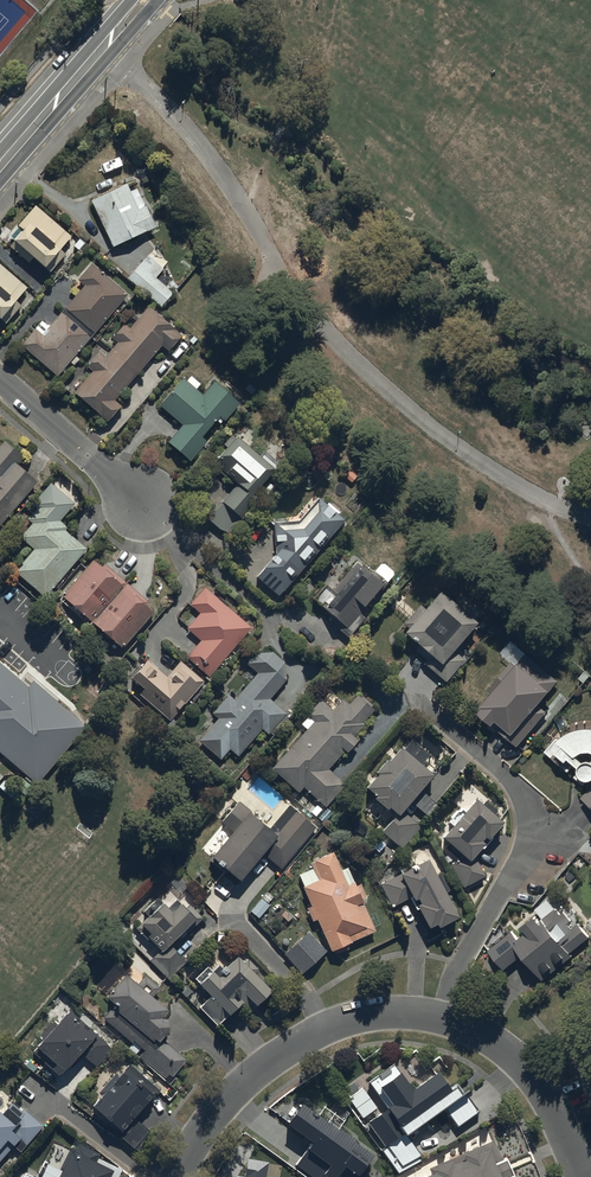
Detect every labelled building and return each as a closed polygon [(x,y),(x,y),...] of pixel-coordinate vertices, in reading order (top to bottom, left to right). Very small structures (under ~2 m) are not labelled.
[(127,188),(91,204),(111,250),(155,230),(145,208),(138,211),(137,209),(143,207),(138,197),(132,200),(127,188)] [(71,239),(35,207),(16,229),(21,234),(13,243),(15,244),(9,251),(28,268),(31,264),(44,275),(46,273),(49,275),(72,248),(67,244),(71,239)] [(168,263),(153,250),(127,281),(161,310),(179,289),(170,282),(165,288),(156,280),(164,271),(163,270),(168,263)] [(127,298),(91,267),(74,287),(79,292),(63,310),(94,337),(127,298)] [(0,268),(0,324),(5,328),(21,309),(16,305),(27,291),(0,268)] [(182,339),(148,310),(130,332),(122,326),(111,339),(118,344),(105,360),(98,354),(86,369),(93,374),(73,398),(108,427),(124,408),(116,402),(160,348),(169,355),(182,339)] [(90,340),(60,315),(49,329),(41,322),(20,347),(58,379),(70,365),(74,368),(79,361),(75,358),(90,340)] [(179,378),(156,405),(183,427),(166,447),(189,467),(208,445),(201,439),(215,422),(220,426),(239,405),(214,384),(203,397),(196,392),(200,386),(190,377),(185,383),(179,378)] [(258,460),(235,441),(212,469),(236,488),(209,521),(231,539),(259,503),(255,500),(275,475),(278,478),(284,470),(264,453),(258,460)] [(4,443),(0,448),(0,527),(37,483),(17,466),(23,459),(4,443)] [(75,507),(52,486),(23,519),(32,527),(20,541),(32,552),(13,574),(43,601),(86,552),(64,533),(66,530),(59,524),(75,507)] [(275,556),(255,580),(280,601),(347,525),(337,516),(338,514),(327,504),(325,508),(317,501),(296,526),(274,526),(275,556)] [(93,562),(59,602),(90,629),(92,626),(122,653),(153,615),(145,609),(148,604),(104,565),(101,569),(93,562)] [(370,577),(356,565),(331,594),(336,599),(322,614),(332,622),(330,624),(352,644),(360,636),(356,633),(365,623),(359,617),(395,576),(382,565),(374,575),(372,574),(370,577)] [(216,601),(204,590),(190,607),(200,617),(186,631),(200,644),(186,660),(206,679),(206,680),(210,684),(216,678),(212,675),(251,631),(227,609),(229,607),(219,597),(216,601)] [(477,629),(439,596),(425,612),(420,608),(398,634),(418,651),(415,654),(427,664),(423,668),(445,686),(465,663),(455,654),(477,629)] [(559,684),(510,642),(499,656),(510,665),(486,693),(494,699),(478,718),(493,732),(495,729),(518,748),(547,713),(542,709),(552,697),(550,695),(559,684)] [(217,721),(198,743),(220,763),(229,752),(238,759),(262,731),(272,740),(289,720),(286,717),(287,716),(269,700),(286,681),(284,664),(261,647),(247,666),(258,675),(234,703),(228,698),(212,716),(217,721)] [(203,684),(179,663),(167,679),(146,662),(130,682),(142,692),(136,699),(172,729),(176,725),(171,722),(203,684)] [(37,790),(88,731),(34,685),(29,691),(0,666),(0,759),(37,790)] [(344,753),(347,756),(358,744),(353,740),(364,727),(363,726),(373,713),(370,711),(373,707),(362,698),(360,700),(357,698),(349,708),(342,702),(332,713),(320,703),(306,719),(313,725),(272,771),(299,794),(303,790),(326,810),(346,788),(327,772),(344,753)] [(542,747),(567,768),(571,763),(577,767),(572,774),(582,782),(585,779),(589,782),(578,795),(590,805),(590,725),(588,725),(586,725),(585,725),(583,725),(581,725),(580,725),(578,726),(577,726),(575,727),(573,727),(572,728),(570,728),(569,729),(568,730),(566,731),(565,732),(564,733),(562,734),(561,735),(560,736),(559,738),(554,734),(542,747)] [(367,793),(376,801),(366,813),(376,822),(384,812),(389,817),(390,815),(396,820),(382,836),(402,853),(421,831),(404,816),(412,806),(428,820),(437,809),(422,795),(433,781),(429,777),(438,767),(412,744),(402,755),(401,754),(390,767),(389,766),(377,779),(378,780),(367,793)] [(264,858),(280,873),(317,832),(291,808),(270,832),(240,805),(222,825),(234,836),(211,863),(239,887),(264,858)] [(476,861),(485,851),(482,847),(485,844),(489,847),(504,829),(494,820),(498,815),(486,805),(482,810),(476,806),(443,844),(447,849),(445,851),(459,864),(451,868),(462,891),(486,880),(476,861)] [(398,874),(379,884),(391,907),(409,898),(427,932),(435,927),(438,931),(458,920),(427,861),(400,876),(398,874)] [(189,905),(185,909),(175,900),(167,908),(156,898),(144,912),(148,916),(136,929),(159,950),(149,960),(169,980),(186,962),(171,947),(196,921),(199,924),(204,918),(189,905)] [(568,951),(587,936),(577,923),(570,928),(567,923),(570,921),(562,910),(558,913),(553,907),(541,917),(543,920),(537,924),(534,920),(522,929),(525,933),(517,939),(511,932),(487,951),(501,969),(519,955),(541,981),(570,954),(568,951)] [(241,963),(236,959),(222,972),(216,966),(211,972),(205,967),(192,982),(208,997),(197,1008),(216,1026),(225,1017),(228,1019),(242,1005),(245,1008),(250,1003),(256,1008),(271,992),(252,975),(257,969),(246,958),(241,963)] [(112,1009),(101,1022),(131,1046),(127,1050),(169,1084),(187,1063),(163,1043),(169,1042),(168,1025),(162,1025),(170,1017),(151,1001),(160,992),(144,978),(136,988),(126,979),(105,1003),(112,1009)] [(113,1048),(69,1011),(59,1022),(55,1019),(40,1037),(44,1040),(34,1053),(54,1070),(52,1073),(60,1080),(69,1069),(72,1072),(84,1057),(97,1068),(113,1048)] [(104,1099),(92,1112),(137,1153),(150,1136),(135,1122),(161,1093),(132,1067),(121,1079),(117,1075),(99,1094),(104,1099)] [(368,1086),(387,1112),(370,1124),(388,1149),(382,1153),(399,1176),(402,1176),(423,1162),(407,1141),(447,1113),(459,1129),(479,1115),(467,1099),(470,1098),(461,1086),(448,1095),(433,1075),(410,1091),(393,1068),(368,1086)] [(8,1156),(16,1163),(45,1130),(24,1111),(20,1114),(12,1107),(1,1120),(0,1119),(0,1164),(8,1156)] [(429,1170),(432,1176),(514,1176),(507,1161),(501,1164),(493,1144),(429,1170)] [(47,1166),(42,1176),(120,1176),(122,1173),(98,1163),(101,1157),(76,1146),(73,1151),(70,1150),(60,1172),(47,1166)]
